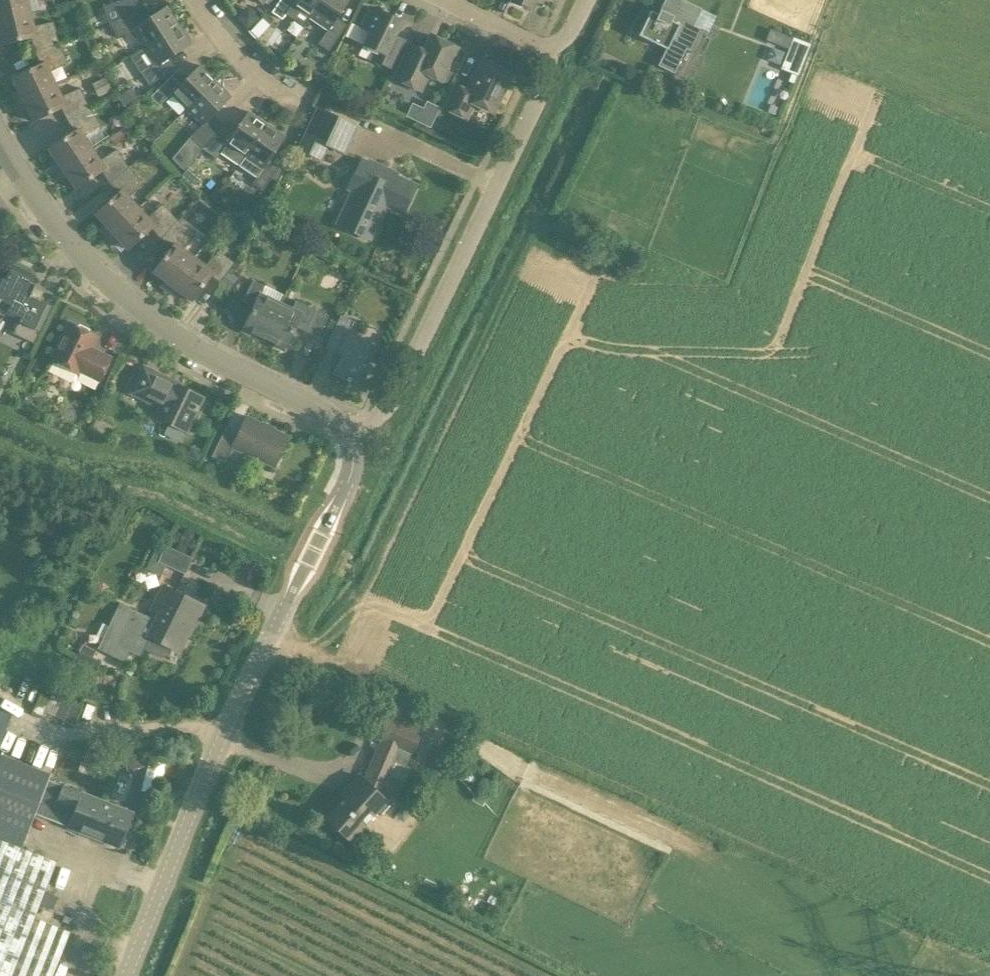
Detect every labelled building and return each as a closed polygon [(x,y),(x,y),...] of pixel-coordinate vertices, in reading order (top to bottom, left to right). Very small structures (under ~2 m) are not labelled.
[(30,13),(27,0),(0,0),(0,20),(30,13)] [(107,21),(108,24),(133,11),(129,0),(118,0),(118,1),(102,8),(104,13),(98,15),(101,23),(107,21)] [(322,0),(280,0),(271,13),(281,20),(291,5),(309,18),(322,0)] [(333,22),(348,0),(322,0),(309,18),(328,30),(318,45),(328,52),(344,29),(333,22)] [(531,9),(535,0),(512,0),(531,9)] [(651,11),(639,36),(663,48),(654,64),(674,74),(686,50),(690,52),(701,30),(694,27),(702,10),(682,0),(669,0),(663,12),(660,11),(658,15),(651,11)] [(137,37),(144,47),(178,26),(166,7),(141,23),(133,11),(108,24),(118,38),(124,34),(128,40),(131,41),(137,37)] [(390,69),(401,46),(390,41),(400,21),(370,7),(360,28),(369,32),(363,45),(376,51),(372,60),(390,69)] [(261,16),(269,23),(272,18),(264,12),(261,16)] [(0,20),(0,45),(0,46),(31,38),(34,52),(58,43),(53,22),(33,27),(30,13),(0,20)] [(130,56),(142,76),(148,86),(171,71),(165,61),(190,45),(178,26),(144,47),(130,56)] [(445,73),(456,48),(431,36),(423,52),(410,45),(394,79),(419,91),(431,67),(445,73)] [(811,44),(793,37),(780,69),(798,76),(811,44)] [(17,102),(55,85),(49,72),(67,63),(58,43),(34,52),(40,64),(12,78),(18,91),(13,93),(17,102)] [(493,113),(512,74),(483,60),(468,92),(455,86),(444,109),(466,119),(473,104),(493,113)] [(158,106),(171,94),(186,110),(215,82),(199,66),(178,87),(169,78),(150,98),(158,106)] [(313,73),(308,83),(317,88),(323,79),(313,73)] [(91,87),(98,100),(111,94),(105,80),(91,87)] [(202,126),(190,138),(172,159),(183,170),(197,154),(197,155),(219,128),(209,118),(230,97),(215,82),(186,110),(202,126)] [(55,85),(17,102),(21,112),(27,109),(33,122),(61,109),(67,121),(89,108),(79,89),(61,97),(55,85)] [(131,88),(119,96),(126,108),(138,100),(131,88)] [(377,92),(369,94),(366,99),(378,105),(382,95),(377,92)] [(112,93),(100,102),(108,113),(120,105),(112,93)] [(406,117),(430,128),(440,107),(426,101),(423,108),(412,103),(406,117)] [(346,155),(359,126),(316,107),(297,150),(321,161),(328,147),(346,155)] [(57,172),(91,149),(84,137),(101,126),(89,108),(67,121),(74,131),(48,149),(56,161),(51,164),(57,172)] [(215,159),(225,145),(242,156),(265,123),(248,112),(231,136),(219,128),(197,155),(202,158),(206,153),(215,159)] [(433,131),(443,136),(449,124),(439,119),(433,131)] [(278,168),(268,162),(284,137),(265,123),(242,156),(262,170),(252,184),(262,191),(278,168)] [(91,149),(57,172),(62,181),(67,178),(75,190),(101,172),(108,183),(128,168),(116,150),(99,161),(91,149)] [(387,209),(403,217),(418,185),(398,175),(399,173),(368,158),(367,160),(361,158),(345,190),(349,192),(334,225),(371,243),(387,209)] [(107,236),(138,208),(128,197),(143,184),(128,168),(108,183),(117,193),(94,214),(104,225),(100,229),(107,236)] [(138,208),(107,236),(114,244),(118,240),(128,250),(151,229),(160,239),(177,220),(162,204),(147,218),(138,208)] [(168,291),(193,258),(182,250),(194,233),(177,220),(160,239),(171,247),(152,272),(164,281),(160,285),(168,291)] [(258,227),(253,236),(261,239),(265,231),(258,227)] [(219,283),(220,282),(228,271),(234,263),(217,250),(205,266),(193,258),(168,291),(177,297),(180,293),(191,302),(210,277),(219,283)] [(19,322),(13,334),(33,344),(50,307),(39,301),(41,297),(33,294),(37,286),(32,284),(35,277),(25,272),(25,273),(12,267),(6,280),(0,278),(0,303),(9,308),(5,316),(19,322)] [(228,271),(220,282),(230,289),(237,279),(228,271)] [(243,302),(253,308),(242,332),(263,342),(281,304),(261,294),(265,286),(253,281),(243,302)] [(296,300),(292,309),(281,304),(263,342),(283,351),(295,327),(318,338),(328,316),(296,300)] [(327,343),(339,349),(338,352),(342,354),(332,375),(346,381),(347,379),(362,386),(371,366),(369,365),(377,347),(348,333),(353,321),(340,315),(327,343)] [(99,381),(110,358),(90,348),(96,337),(69,324),(51,360),(78,374),(79,371),(99,381)] [(186,432),(202,398),(172,384),(173,382),(143,368),(131,393),(160,407),(155,417),(186,432)] [(246,417),(237,436),(225,431),(212,458),(225,464),(228,457),(243,465),(248,455),(275,468),(289,438),(246,417)] [(192,558),(165,546),(161,553),(154,550),(145,569),(161,576),(165,566),(185,575),(192,558)] [(150,619),(150,620),(156,623),(148,637),(149,638),(178,652),(189,629),(192,631),(204,607),(163,587),(151,611),(153,612),(150,619)] [(150,619),(120,605),(98,650),(121,661),(127,650),(139,657),(149,638),(148,637),(156,623),(150,620),(150,619)] [(76,657),(89,663),(92,657),(95,651),(82,644),(76,657)] [(74,718),(76,702),(49,699),(47,715),(74,718)] [(362,780),(390,805),(398,796),(405,781),(404,781),(410,768),(405,766),(410,754),(413,755),(423,731),(371,711),(361,734),(378,741),(362,780)] [(10,716),(0,712),(0,743),(10,716)] [(439,769),(445,754),(432,749),(425,764),(439,769)] [(0,755),(0,975),(13,975),(15,975),(54,975),(70,932),(35,918),(40,905),(40,904),(56,863),(22,849),(35,815),(67,828),(119,849),(133,813),(81,793),(81,792),(49,780),(51,775),(0,755)] [(364,825),(377,811),(381,814),(390,805),(362,780),(359,776),(341,796),(344,799),(325,820),(353,845),(368,829),(364,825)] [(57,897),(45,892),(40,904),(40,905),(52,909),(57,897)]
